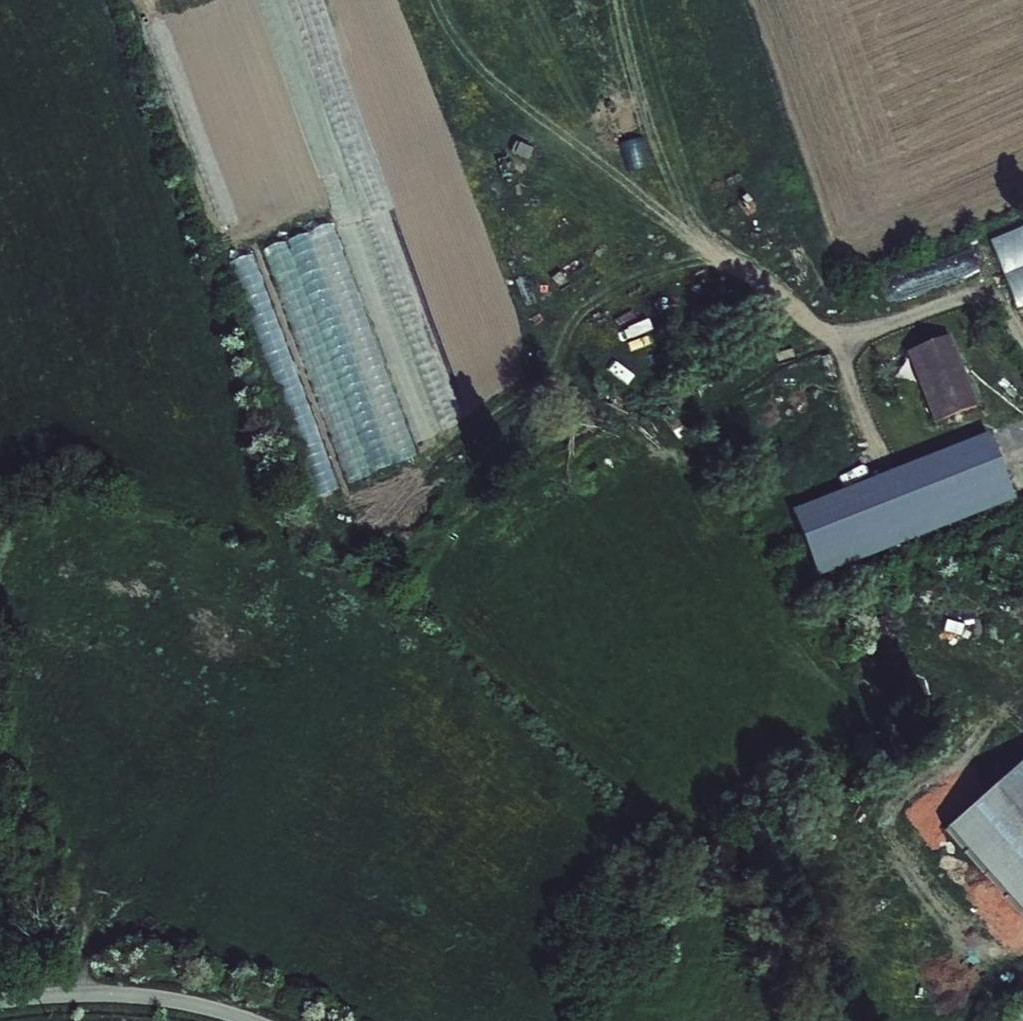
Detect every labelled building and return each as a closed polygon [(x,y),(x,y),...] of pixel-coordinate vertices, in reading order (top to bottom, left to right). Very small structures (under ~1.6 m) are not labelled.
[(987,233),(1011,303),(1022,299),(1022,221),(987,233)] [(286,241),(265,247),(283,308),(304,302),(286,241)] [(255,255),(234,260),(247,314),(268,309),(255,255)] [(948,312),(903,331),(941,421),(986,402),(948,312)] [(321,444),(302,449),(316,496),(335,490),(321,444)] [(954,830),(1022,902),(1022,764),(954,830)]
